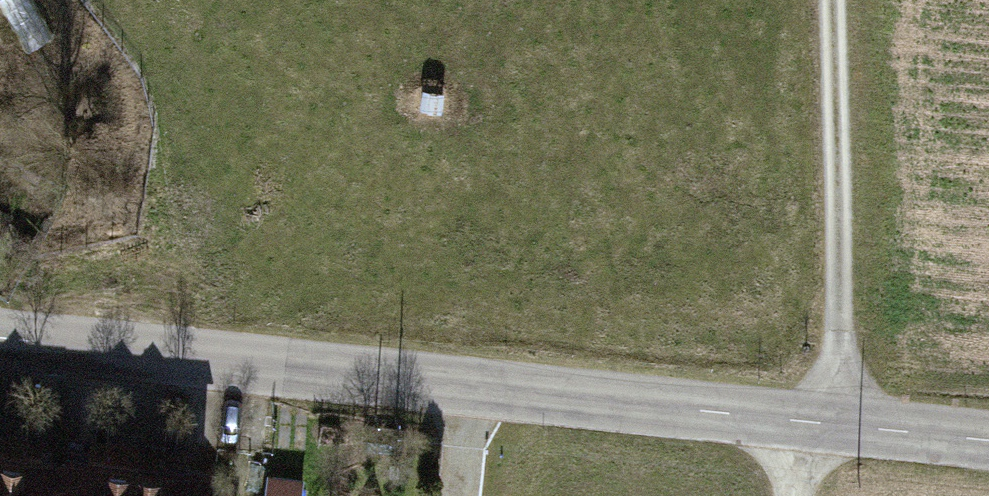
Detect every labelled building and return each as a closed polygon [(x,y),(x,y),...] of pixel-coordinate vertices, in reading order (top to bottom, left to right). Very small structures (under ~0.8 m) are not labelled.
[(0,442),(0,495),(65,495),(70,450),(0,442)] [(70,450),(65,495),(138,495),(142,457),(70,450)] [(142,457),(138,495),(210,495),(214,465),(142,457)] [(272,479),(270,495),(308,495),(309,483),(272,479)]
